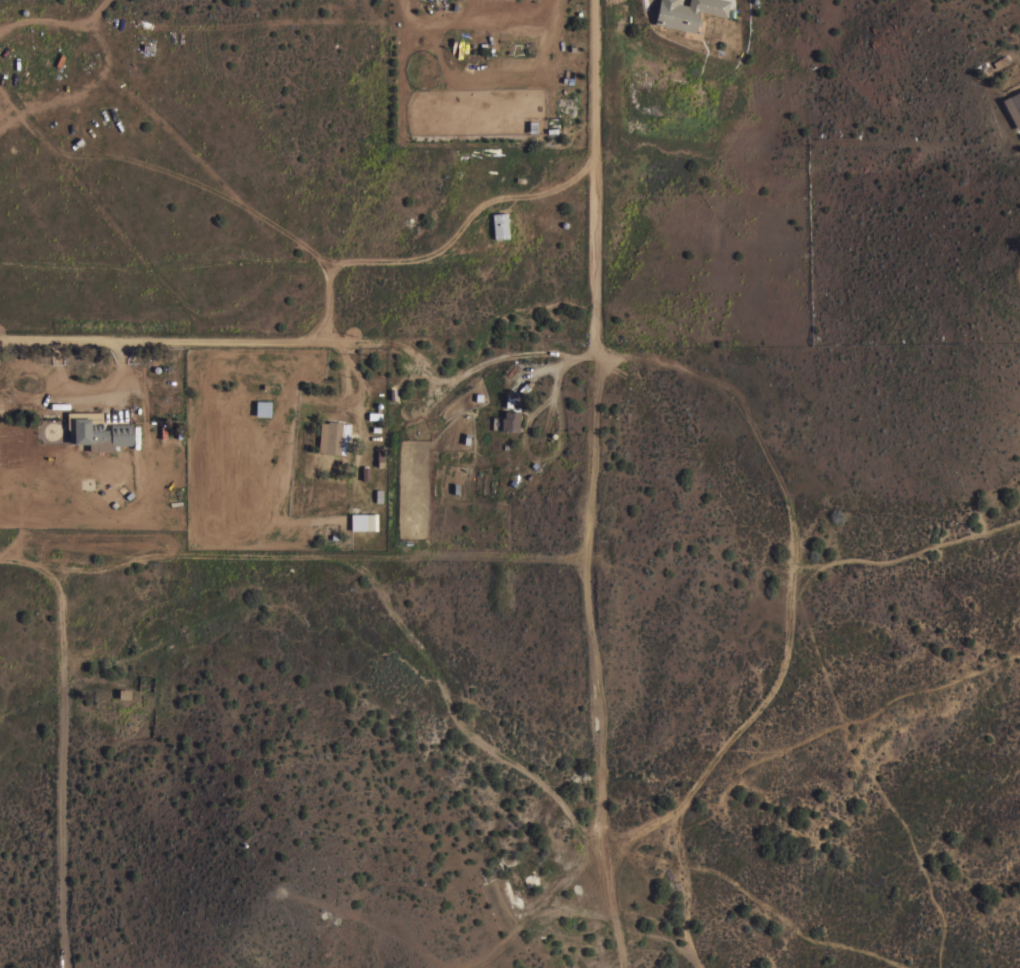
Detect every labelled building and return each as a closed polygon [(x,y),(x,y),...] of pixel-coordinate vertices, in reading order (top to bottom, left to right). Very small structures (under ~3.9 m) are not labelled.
[(653,23),(658,0),(678,0),(677,3),(687,5),(688,0),(729,0),(725,17),(698,11),(697,17),(701,18),(699,26),(695,25),(693,33),(653,23)] [(1000,100),(1019,89),(1019,126),(1016,129),(1000,100)] [(546,118),(546,133),(521,134),(521,119),(546,118)] [(508,238),(493,239),(492,213),(506,212),(508,238)] [(504,408),(505,397),(512,397),(513,397),(515,392),(522,395),(520,399),(519,411),(512,410),(509,408),(504,408)] [(270,401),(270,416),(255,416),(255,401),(270,401)] [(519,431),(500,430),(501,417),(503,417),(504,410),(508,410),(508,411),(519,411),(519,431)] [(118,445),(118,450),(113,450),(113,451),(88,452),(88,443),(73,444),(73,443),(68,443),(68,430),(67,428),(66,412),(102,411),(102,429),(110,429),(110,424),(132,424),(132,445),(118,445)] [(327,420),(328,421),(328,418),(342,419),(342,423),(350,424),(349,439),(346,439),(344,454),(339,453),(339,454),(324,453),(327,420)] [(377,530),(364,530),(364,513),(377,513),(377,530)] [(117,698),(118,689),(129,689),(129,699),(117,698)] [(528,883),(539,879),(534,863),(513,870),(515,878),(508,881),(515,905),(533,899),(528,883)]
